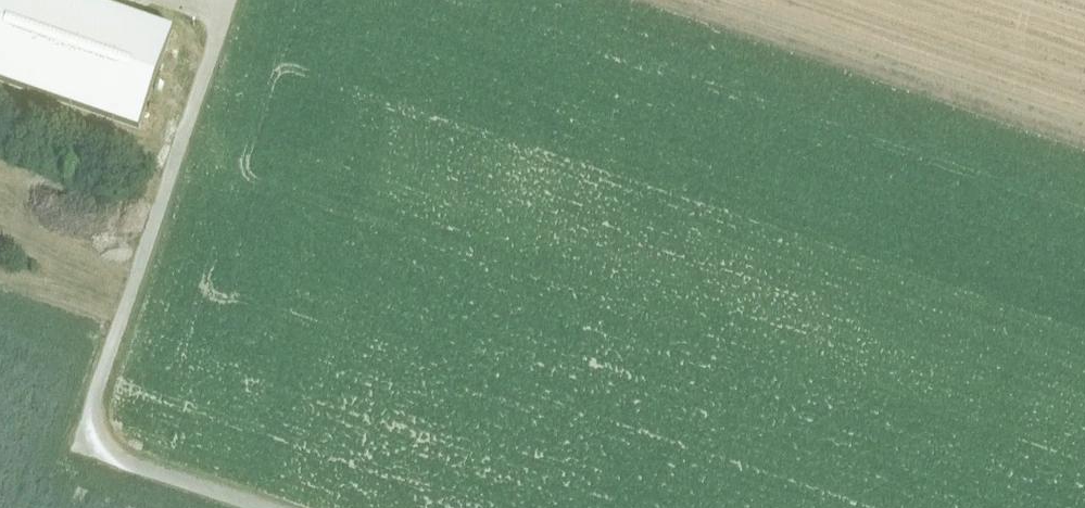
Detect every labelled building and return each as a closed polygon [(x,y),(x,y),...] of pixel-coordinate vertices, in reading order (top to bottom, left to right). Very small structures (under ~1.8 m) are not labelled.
[(82,0),(0,0),(0,83),(138,130),(173,31),(82,0)]
